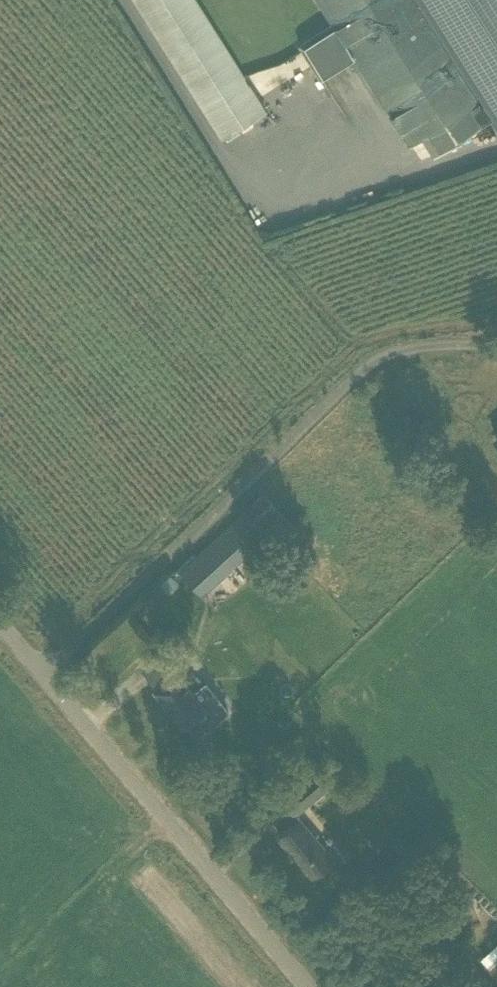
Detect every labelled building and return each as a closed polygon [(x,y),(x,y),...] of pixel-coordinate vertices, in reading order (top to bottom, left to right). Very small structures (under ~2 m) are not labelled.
[(223,140),(266,113),(194,0),(133,0),(223,140)] [(422,0),(318,0),(332,23),(299,45),(319,79),(354,56),(410,146),(422,138),(433,155),(484,121),(474,105),(484,98),(422,0)] [(485,98),(474,105),(484,121),(495,115),(496,119),(496,0),(422,0),(485,98)] [(196,556),(183,568),(191,579),(205,566),(209,571),(218,580),(267,533),(281,548),(299,532),(277,509),(264,494),(196,556)] [(166,652),(144,669),(156,684),(153,687),(184,725),(187,722),(198,736),(229,710),(206,682),(194,693),(187,685),(174,669),(178,666),(166,652)] [(332,870),(345,859),(334,845),(328,851),(300,818),(279,837),(313,876),(326,864),(332,870)] [(496,976),(496,944),(481,959),(496,976)]
